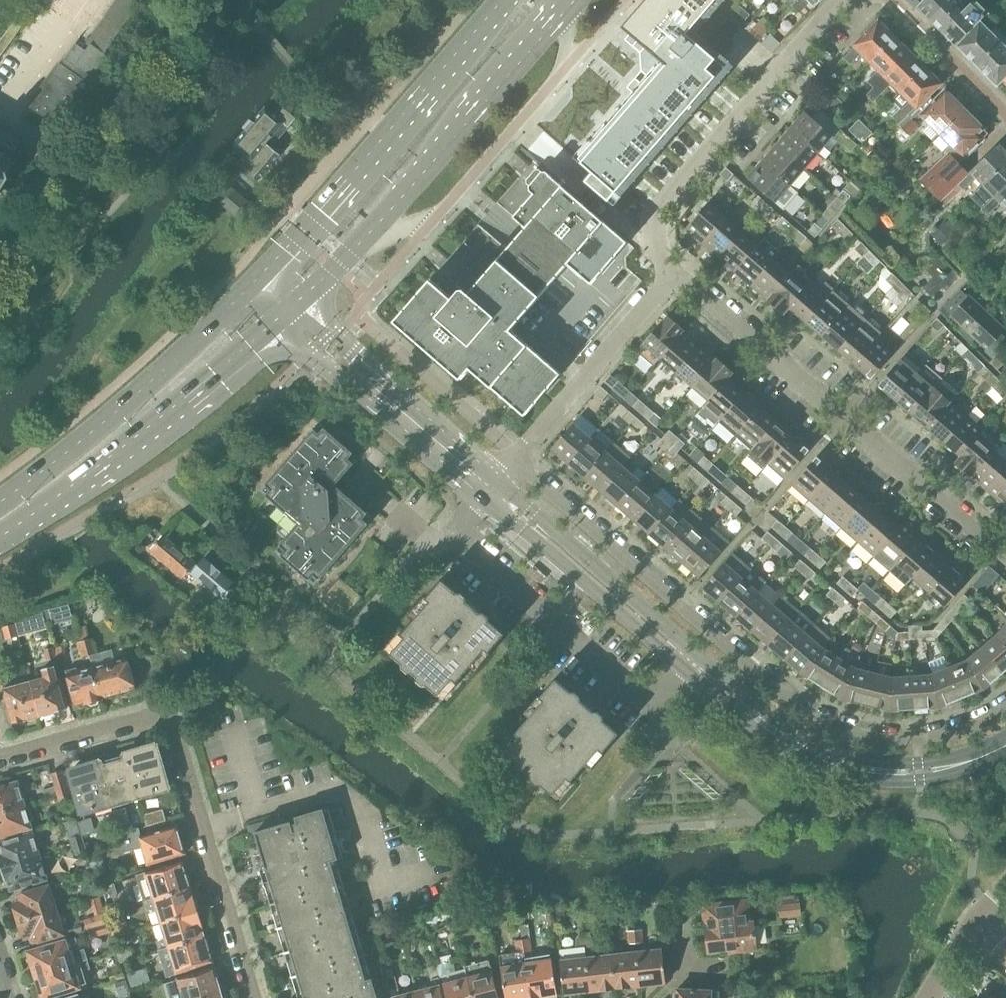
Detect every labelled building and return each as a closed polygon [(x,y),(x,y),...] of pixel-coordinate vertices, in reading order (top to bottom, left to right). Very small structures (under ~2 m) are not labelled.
[(622,28),(650,53),(651,57),(650,57),(650,68),(651,68),(652,70),(591,139),(574,157),(592,173),(585,181),(608,201),(717,77),(708,69),(717,59),(687,34),(717,0),(646,0),(622,28)] [(792,6),(800,13),(810,3),(815,7),(822,0),(797,0),(792,6)] [(918,6),(918,7),(931,19),(950,0),(925,0),(918,6)] [(931,19),(943,32),(976,0),(950,0),(931,19)] [(943,32),(957,46),(989,12),(977,0),(976,0),(943,32)] [(998,3),(1004,9),(1005,8),(1005,0),(1001,0),(998,3)] [(731,16),(745,29),(754,21),(756,19),(741,5),(731,16)] [(989,12),(957,46),(977,66),(1002,43),(987,28),(990,25),(991,25),(993,23),(1001,15),(993,7),(989,12)] [(766,32),(767,33),(774,26),(764,16),(757,24),(754,21),(745,29),(757,41),(766,32)] [(871,61),(894,38),(893,37),(893,33),(889,29),(886,30),(879,22),(856,45),(856,46),(844,58),(851,64),(863,53),(871,61)] [(772,52),(780,44),(771,35),(763,43),(772,52)] [(869,81),(874,88),(909,52),(903,47),(903,43),(899,39),(895,39),(894,38),(871,61),(880,70),(869,81)] [(95,73),(94,72),(80,62),(88,52),(76,43),(64,59),(77,68),(72,74),(65,68),(54,82),(49,79),(29,106),(50,123),(43,132),(49,137),(57,127),(58,128),(88,85),(86,84),(95,73)] [(977,66),(998,87),(1003,81),(1005,78),(1005,47),(1002,43),(977,66)] [(91,47),(88,52),(80,62),(94,72),(106,57),(91,47)] [(893,83),(901,91),(924,68),(923,67),(923,64),(920,60),(917,61),(909,52),(874,88),(867,95),(874,101),(893,83)] [(926,70),(924,68),(901,91),(892,100),(901,109),(893,117),(900,124),(909,116),(940,84),(932,76),(933,73),(929,70),(926,70)] [(921,115),(940,135),(965,110),(946,90),(940,84),(909,116),(911,118),(902,127),(909,135),(919,125),(915,122),(921,115)] [(827,105),(836,96),(830,91),(821,100),(827,105)] [(842,103),(836,96),(827,105),(833,112),(842,103)] [(274,113),(266,107),(235,144),(243,151),(233,163),(256,183),(280,154),(268,144),(284,124),(289,128),(300,115),(284,102),(274,113)] [(984,129),(965,110),(940,135),(951,145),(944,151),(947,154),(920,180),(940,201),(941,201),(952,190),(958,184),(968,173),(958,164),(988,134),(983,129),(984,129)] [(791,128),(819,153),(833,136),(805,112),(791,128)] [(851,130),(857,136),(866,127),(860,121),(851,130)] [(866,127),(857,136),(863,142),(872,133),(866,127)] [(805,169),(819,153),(791,128),(776,145),(805,169)] [(0,192),(2,191),(2,189),(8,180),(9,180),(9,177),(9,178),(8,173),(22,150),(17,148),(21,141),(0,129),(0,192)] [(844,145),(851,152),(857,145),(850,138),(844,145)] [(870,154),(875,149),(868,143),(862,149),(869,155),(870,154)] [(968,173),(958,184),(964,190),(976,178),(980,182),(976,185),(979,188),(1005,162),(1005,151),(998,143),(968,173)] [(776,145),(762,162),(790,186),(805,169),(776,145)] [(790,186),(762,162),(748,178),(776,202),(790,186)] [(979,188),(982,191),(986,188),(989,191),(978,202),(983,207),(984,207),(996,196),(1005,186),(1005,162),(979,188)] [(726,167),(720,174),(728,181),(734,174),(726,167)] [(591,284),(627,242),(546,171),(542,172),(529,186),(530,191),(533,194),(513,217),(525,228),(469,293),(464,289),(460,290),(452,298),(430,280),(394,322),(461,380),(470,369),(492,387),(492,389),(524,416),(561,374),(528,346),(529,346),(511,330),(540,297),(568,265),(591,284)] [(224,181),(212,195),(240,219),(251,205),(224,181)] [(837,189),(833,194),(844,204),(851,196),(855,200),(863,191),(851,181),(841,193),(837,189)] [(996,196),(984,207),(989,213),(999,203),(1005,210),(1005,186),(996,196)] [(952,190),(941,201),(946,206),(957,195),(952,190)] [(822,215),(826,218),(829,221),(844,204),(833,194),(819,209),(824,213),(822,215)] [(752,202),(761,210),(767,203),(759,196),(752,202)] [(608,208),(597,198),(591,206),(602,216),(608,208)] [(686,229),(703,244),(726,217),(709,203),(686,229)] [(767,203),(761,210),(768,216),(774,209),(767,203)] [(954,237),(964,228),(965,227),(955,216),(947,223),(945,221),(931,235),(943,247),(954,237)] [(703,244),(719,258),(742,231),(726,217),(703,244)] [(792,238),(793,238),(799,231),(783,217),(776,224),(792,238)] [(815,238),(829,221),(826,218),(819,226),(815,223),(808,232),(815,238)] [(831,226),(847,241),(854,234),(838,219),(831,226)] [(964,228),(954,237),(961,245),(972,234),(965,227),(964,228)] [(736,272),(758,246),(758,245),(742,231),(719,258),(736,272)] [(799,231),(793,238),(792,238),(800,245),(806,237),(799,231)] [(736,272),(751,286),(774,259),(781,251),(765,238),(758,245),(758,246),(736,272)] [(855,249),(862,256),(863,257),(863,256),(869,250),(862,243),(855,249)] [(863,257),(862,256),(856,264),(868,275),(881,262),(869,250),(863,256),(863,257)] [(751,286),(768,300),(791,274),(774,259),(751,286)] [(799,264),(791,274),(768,300),(785,315),(790,309),(790,308),(813,281),(807,276),(807,271),(799,264)] [(886,294),(893,287),(892,287),(894,286),(899,280),(892,273),(879,287),(886,294)] [(899,280),(894,286),(892,287),(893,287),(899,294),(898,295),(904,301),(912,293),(899,280)] [(821,287),(813,281),(790,308),(790,309),(806,322),(834,289),(826,281),(821,287)] [(806,322),(822,336),(853,300),(837,287),(835,289),(834,289),(806,322)] [(952,314),(969,330),(986,312),(969,296),(961,289),(948,302),(956,310),(952,314)] [(838,350),(869,314),(853,300),(822,336),(838,350)] [(931,312),(924,304),(917,311),(925,318),(931,312)] [(986,312),(969,330),(987,347),(1001,331),(1004,329),(986,312)] [(886,329),(869,314),(838,350),(854,364),(877,338),(878,338),(886,329)] [(660,358),(684,330),(668,315),(643,344),(660,358)] [(945,326),(938,318),(931,325),(938,332),(945,326)] [(660,358),(676,372),(701,344),(684,330),(660,358)] [(985,349),(993,357),(1005,344),(1005,336),(1001,331),(987,347),(985,349)] [(895,353),(878,338),(877,338),(854,364),(872,379),(895,353)] [(955,349),(963,356),(969,350),(962,342),(955,349)] [(701,344),(676,372),(692,386),(717,358),(701,344)] [(976,357),(969,350),(963,356),(970,363),(976,357)] [(717,358),(692,386),(708,400),(709,401),(728,379),(729,379),(734,373),(717,358)] [(879,385),(896,400),(919,374),(902,359),(879,385)] [(927,365),(919,374),(896,400),(912,414),(943,379),(927,365)] [(986,380),(993,387),(1000,380),(992,373),(986,380)] [(619,382),(611,375),(605,382),(613,389),(619,382)] [(709,401),(708,400),(703,406),(704,407),(696,416),(706,425),(708,423),(714,428),(720,421),(744,393),(729,379),(728,379),(709,401)] [(959,393),(943,379),(912,414),(929,428),(951,402),(959,393)] [(1000,380),(993,387),(1000,394),(1005,388),(1005,387),(1000,380)] [(619,382),(613,389),(625,399),(631,392),(619,382)] [(601,386),(595,393),(603,400),(609,393),(601,386)] [(720,421),(736,435),(760,407),(744,393),(720,421)] [(633,406),(641,413),(647,406),(639,399),(633,406)] [(929,428),(945,443),(968,416),(951,402),(929,428)] [(621,404),(615,410),(620,415),(622,417),(628,410),(621,404)] [(647,406),(641,413),(649,420),(655,413),(647,406)] [(760,407),(736,435),(752,449),(777,421),(760,407)] [(622,417),(631,424),(637,417),(628,410),(622,417)] [(599,428),(582,414),(552,449),(568,463),(599,428)] [(984,431),(968,416),(945,443),(960,456),(961,456),(978,436),(979,437),(984,431)] [(637,417),(631,424),(639,431),(645,424),(637,417)] [(777,421),(752,449),(747,456),(763,470),(769,464),(793,435),(777,421)] [(336,485),(359,458),(319,423),(261,490),(299,524),(275,551),(292,566),(288,571),(294,576),(298,571),(315,586),(374,518),(336,485)] [(599,428),(568,463),(585,477),(615,442),(599,428)] [(664,437),(672,444),(677,437),(670,430),(664,437)] [(793,435),(769,464),(786,478),(810,450),(793,435)] [(955,462),(971,477),(994,450),(979,437),(978,436),(961,456),(960,456),(955,462)] [(672,444),(664,437),(658,444),(666,450),(672,444)] [(677,437),(672,444),(679,450),(685,444),(677,437)] [(632,457),(615,442),(585,477),(601,491),(623,466),(624,467),(632,457)] [(672,444),(666,450),(673,457),(670,462),(679,469),(686,460),(677,453),(679,450),(672,444)] [(689,456),(706,470),(712,463),(705,456),(706,455),(697,447),(689,456)] [(994,450),(971,477),(988,491),(1005,471),(1005,461),(994,450)] [(809,499),(834,471),(817,456),(793,484),(809,499)] [(712,463),(706,470),(722,485),(729,477),(712,463)] [(640,481),(624,467),(623,466),(601,491),(618,506),(640,481)] [(688,475),(696,481),(702,474),(695,468),(688,475)] [(851,485),(834,471),(809,499),(826,513),(851,485)] [(1004,505),(1005,503),(1005,471),(988,491),(1004,505)] [(640,481),(618,506),(634,520),(656,494),(657,495),(662,489),(654,482),(654,477),(648,472),(640,481)] [(704,488),(710,481),(702,474),(696,481),(704,488)] [(731,492),(739,498),(745,491),(737,485),(731,492)] [(842,527),(867,499),(851,485),(826,513),(842,527)] [(746,505),(752,498),(745,491),(739,498),(746,505)] [(672,509),(657,495),(656,494),(634,520),(650,534),(672,509)] [(721,503),(729,510),(735,503),(727,496),(721,503)] [(867,499),(842,527),(859,542),(883,513),(867,499)] [(672,509),(650,534),(666,548),(696,514),(680,500),(672,509)] [(729,510),(736,516),(742,509),(735,503),(729,510)] [(883,513),(859,542),(875,556),(881,550),(880,549),(899,527),(883,513)] [(713,528),(696,514),(666,548),(683,562),(713,528)] [(778,520),(772,527),(779,534),(785,526),(778,520)] [(889,571),(921,535),(904,521),(899,527),(880,549),(881,550),(875,556),(874,558),(889,571)] [(779,534),(796,548),(803,540),(794,533),(785,526),(779,534)] [(700,577),(730,543),(713,528),(683,562),(700,577)] [(769,545),(775,538),(768,532),(762,538),(769,545)] [(164,535),(151,550),(184,578),(188,573),(190,571),(222,598),(224,594),(234,583),(233,582),(205,558),(199,565),(196,563),(164,535)] [(906,586),(913,577),(937,549),(921,535),(889,571),(906,586)] [(792,553),(775,538),(769,545),(777,551),(785,562),(792,553)] [(818,555),(811,548),(812,548),(803,540),(796,548),(812,562),(818,555)] [(953,563),(937,549),(913,577),(929,592),(953,563)] [(749,568),(733,553),(703,588),(719,602),(749,568)] [(826,562),(818,555),(812,562),(820,569),(826,562)] [(808,566),(801,560),(795,567),(802,573),(808,566)] [(953,563),(929,592),(946,606),(971,578),(953,563)] [(816,573),(808,566),(802,573),(810,580),(816,573)] [(989,566),(985,571),(973,585),(983,594),(999,575),(989,566)] [(719,602),(736,617),(758,591),(766,582),(749,568),(719,602)] [(837,583),(845,590),(851,583),(843,576),(837,583)] [(505,635),(469,604),(442,580),(426,598),(430,602),(402,634),(405,637),(391,654),(439,695),(453,679),(457,682),(485,650),(489,653),(505,635)] [(858,589),(851,583),(845,590),(853,597),(859,590),(858,589)] [(827,595),(835,602),(841,595),(833,588),(827,595)] [(758,591),(736,617),(753,631),(775,606),(758,591)] [(849,601),(841,595),(835,602),(843,608),(849,601)] [(965,595),(956,604),(962,609),(970,600),(965,595)] [(753,631),(769,645),(791,620),(799,611),(782,596),(775,606),(753,631)] [(884,611),(890,604),(882,598),(876,605),(884,611)] [(859,608),(867,615),(872,609),(864,602),(859,608)] [(69,604),(60,607),(63,622),(73,619),(69,604)] [(898,611),(890,604),(884,611),(892,618),(898,611)] [(956,604),(949,613),(954,618),(962,609),(956,604)] [(44,611),(47,622),(53,620),(50,609),(44,611)] [(867,615),(876,623),(881,617),(872,609),(867,615)] [(799,611),(791,620),(769,645),(785,659),(815,625),(799,611)] [(949,613),(941,622),(946,627),(954,618),(949,613)] [(890,625),(881,617),(876,623),(886,631),(890,625)] [(30,634),(26,619),(17,623),(20,636),(30,634)] [(937,638),(946,627),(941,622),(934,630),(937,638)] [(16,623),(2,627),(5,640),(19,636),(16,623)] [(87,625),(77,627),(80,642),(86,641),(90,655),(98,653),(93,639),(90,639),(87,625)] [(785,659),(801,673),(823,648),(831,639),(815,625),(785,659)] [(899,633),(890,625),(886,631),(896,640),(899,633)] [(997,635),(1005,643),(1005,625),(997,635)] [(923,639),(937,638),(934,630),(923,631),(923,639)] [(896,640),(910,639),(910,632),(899,633),(896,640)] [(982,648),(1004,673),(1005,671),(1005,643),(997,635),(996,636),(982,648)] [(90,655),(86,641),(80,642),(77,643),(81,657),(90,655)] [(53,646),(44,649),(47,661),(57,659),(53,646)] [(823,648),(801,673),(822,686),(840,658),(823,648)] [(846,648),(840,658),(822,686),(843,699),(856,668),(861,657),(846,648)] [(1004,673),(982,648),(967,660),(985,689),(1004,673)] [(128,657),(94,667),(102,698),(136,689),(135,685),(137,682),(135,676),(132,675),(128,657)] [(984,689),(985,689),(967,660),(949,668),(961,699),(984,689)] [(45,678),(30,682),(40,717),(43,716),(45,717),(52,715),(53,713),(55,712),(55,713),(66,710),(57,676),(55,666),(43,669),(45,678)] [(77,668),(67,671),(68,674),(76,705),(85,702),(85,705),(89,704),(92,706),(98,704),(99,701),(103,700),(102,698),(94,667),(78,671),(77,668)] [(867,705),(875,673),(856,668),(843,699),(867,705)] [(940,708),(961,699),(949,668),(932,675),(934,685),(939,708),(940,708)] [(867,705),(890,711),(893,677),(875,673),(867,705)] [(932,675),(912,676),(915,709),(939,708),(934,685),(932,675)] [(915,709),(912,676),(893,677),(890,711),(915,709)] [(11,679),(2,681),(4,689),(13,724),(26,721),(25,720),(27,720),(30,721),(36,720),(38,717),(40,717),(30,682),(13,687),(11,679)] [(619,734),(583,703),(556,679),(540,697),(544,701),(516,733),(520,737),(505,753),(553,795),(567,778),(571,781),(600,749),(603,752),(619,734)] [(126,755),(128,761),(139,796),(167,787),(155,746),(126,755)] [(139,796),(128,761),(101,769),(112,804),(139,796)] [(71,771),(83,812),(112,804),(101,769),(100,763),(71,771)] [(55,786),(57,796),(69,792),(62,770),(51,773),(55,786)] [(18,781),(0,787),(0,810),(6,808),(7,810),(25,805),(18,781)] [(57,796),(55,786),(43,790),(46,799),(57,796)] [(69,792),(57,796),(59,804),(71,800),(69,792)] [(33,830),(25,805),(7,810),(6,808),(0,810),(0,840),(33,830)] [(126,807),(111,812),(115,827),(130,822),(126,807)] [(255,832),(269,878),(264,879),(299,997),(378,997),(337,860),(344,857),(329,807),(295,817),(296,820),(285,823),(255,832)] [(144,815),(148,826),(166,821),(163,809),(144,815)] [(78,821),(81,835),(82,834),(83,836),(96,832),(92,817),(78,821)] [(142,837),(140,829),(118,835),(123,852),(143,846),(148,864),(184,853),(177,827),(142,837)] [(1,868),(40,856),(33,832),(0,842),(2,851),(0,852),(0,855),(0,856),(0,863),(1,868)] [(70,838),(72,846),(85,843),(83,836),(82,834),(81,835),(70,838)] [(87,851),(85,843),(72,846),(75,855),(87,851)] [(11,881),(14,890),(47,880),(40,856),(1,868),(5,879),(7,879),(8,882),(11,881)] [(96,883),(109,880),(103,858),(90,861),(96,883)] [(145,901),(154,898),(190,887),(182,863),(138,876),(145,901)] [(62,879),(53,881),(57,891),(65,888),(62,879)] [(118,895),(115,883),(102,887),(106,899),(118,895)] [(18,918),(19,921),(56,910),(49,887),(20,895),(22,903),(14,905),(16,909),(14,911),(16,917),(18,918)] [(197,912),(190,887),(154,898),(161,923),(197,912)] [(102,903),(101,897),(90,900),(92,906),(102,903)] [(729,956),(759,952),(755,920),(752,921),(749,898),(701,904),(708,955),(729,953),(729,956)] [(802,916),(800,903),(778,905),(780,919),(802,916)] [(522,923),(526,952),(533,951),(529,924),(531,923),(529,909),(520,911),(522,923)] [(19,927),(20,932),(23,934),(25,938),(32,935),(35,942),(63,934),(56,910),(19,921),(20,924),(19,927)] [(518,911),(521,932),(522,940),(515,941),(517,953),(526,952),(522,923),(520,911),(518,911)] [(161,923),(169,947),(205,937),(197,912),(161,923)] [(101,926),(101,925),(99,916),(84,920),(87,930),(96,927),(101,926)] [(123,919),(108,923),(111,933),(112,938),(127,933),(123,919)] [(67,926),(70,936),(84,933),(80,922),(67,926)] [(99,937),(111,933),(108,923),(101,925),(101,926),(96,927),(99,937)] [(643,929),(636,930),(637,943),(644,943),(643,929)] [(628,944),(637,943),(636,930),(626,931),(628,944)] [(584,933),(586,947),(594,946),(590,932),(584,933)] [(587,956),(586,947),(584,933),(581,933),(577,938),(577,947),(560,949),(561,959),(560,959),(564,993),(591,990),(587,956)] [(36,976),(88,960),(85,949),(80,950),(76,937),(29,952),(36,976)] [(169,947),(177,972),(212,962),(205,937),(169,947)] [(663,947),(638,950),(642,985),(666,982),(663,947)] [(131,948),(117,953),(120,963),(134,958),(131,948)] [(616,987),(642,985),(638,950),(612,953),(616,987)] [(591,990),(616,987),(612,953),(587,956),(591,990)] [(442,985),(443,985),(447,997),(474,997),(465,967),(466,969),(451,973),(448,962),(446,963),(445,958),(441,959),(440,955),(435,956),(437,965),(442,985)] [(534,997),(540,997),(558,995),(552,959),(536,962),(535,957),(527,958),(534,997)] [(527,958),(517,959),(518,965),(501,968),(506,997),(534,997),(527,958)] [(79,986),(87,983),(83,971),(91,969),(88,960),(36,976),(43,997),(46,997),(80,988),(79,986)] [(493,971),(490,960),(465,967),(474,997),(500,997),(493,971)] [(418,997),(445,997),(441,985),(442,985),(437,965),(428,967),(433,987),(416,992),(418,997)] [(125,977),(123,967),(109,972),(112,981),(125,977)] [(147,968),(127,974),(131,988),(151,982),(147,968)] [(184,997),(209,997),(222,994),(214,968),(164,983),(167,994),(182,990),(184,997)] [(416,992),(401,996),(395,976),(387,979),(392,997),(418,997),(416,992)] [(128,984),(117,988),(120,997),(131,994),(128,984)] [(677,997),(720,997),(720,991),(677,989),(677,997)]
